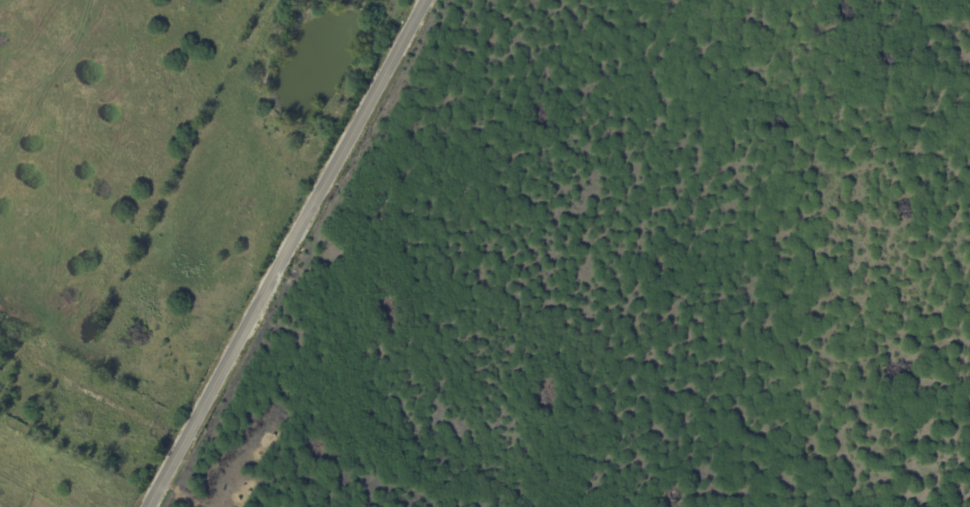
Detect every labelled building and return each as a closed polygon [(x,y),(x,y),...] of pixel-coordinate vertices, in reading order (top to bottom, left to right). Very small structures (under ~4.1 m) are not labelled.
[(387,180),(391,174),(399,180),(396,185),(387,180)] [(12,341),(0,364),(0,335),(12,341)]
